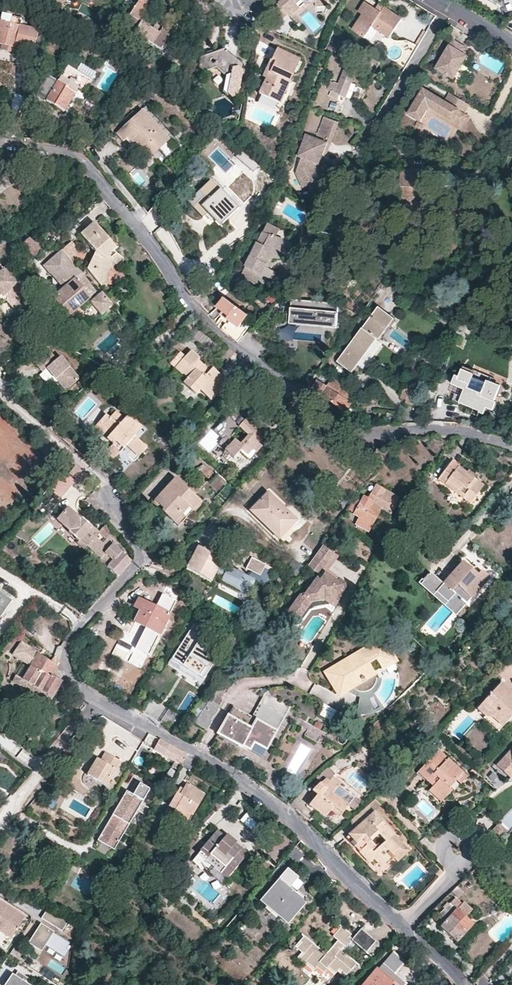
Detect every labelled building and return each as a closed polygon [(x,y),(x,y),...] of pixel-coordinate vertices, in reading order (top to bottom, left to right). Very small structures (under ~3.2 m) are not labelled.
[(103,10),(106,0),(97,0),(103,10)] [(141,23),(144,25),(156,6),(147,0),(141,0),(130,17),(141,23)] [(318,7),(329,8),(330,0),(278,0),(271,6),(271,7),(278,15),(278,16),(285,10),(288,13),(302,0),(318,2),(318,7)] [(305,6),(318,7),(318,2),(302,0),(288,13),(297,23),(300,21),(295,15),(305,6)] [(382,11),(376,7),(367,0),(365,0),(358,9),(362,12),(351,28),(363,36),(371,25),(388,37),(401,18),(385,6),(382,11)] [(385,6),(379,2),(376,7),(382,11),(385,6)] [(271,29),(278,15),(271,7),(262,25),(271,29)] [(31,29),(20,26),(22,19),(3,14),(0,25),(0,43),(26,51),(28,40),(31,29)] [(134,36),(154,48),(162,35),(158,33),(144,25),(141,23),(134,36)] [(162,35),(154,48),(174,59),(180,49),(172,44),(179,33),(176,31),(177,29),(173,27),(170,25),(168,29),(163,36),(162,35)] [(163,26),(158,33),(162,35),(163,36),(168,29),(163,26)] [(39,32),(31,29),(28,40),(33,41),(36,42),(39,32)] [(465,52),(468,46),(462,42),(454,37),(436,67),(455,78),(469,54),(465,52)] [(279,102),(298,59),(275,47),(272,54),(262,75),(265,77),(258,92),(279,102)] [(237,96),(243,66),(229,54),(223,49),(199,58),(198,65),(203,70),(213,66),(230,81),(227,95),(231,99),(237,96)] [(93,79),(68,63),(61,76),(63,78),(59,84),(47,76),(36,95),(45,100),(51,90),(54,92),(48,102),(57,107),(67,112),(81,87),(86,91),(93,79)] [(353,83),(359,68),(349,64),(341,83),(332,79),(328,88),(333,90),(331,95),(340,99),(342,94),(347,96),(353,83)] [(468,109),(471,105),(451,93),(446,101),(425,89),(410,114),(416,118),(423,107),(429,110),(432,107),(463,125),(469,116),(466,114),(468,109)] [(423,107),(416,118),(422,122),(429,110),(423,107)] [(471,117),(469,116),(463,125),(432,107),(429,110),(463,131),(471,117)] [(152,157),(172,137),(142,109),(119,134),(127,141),(131,137),(136,131),(140,135),(135,141),(152,157)] [(327,140),(335,121),(325,117),(317,136),(327,140)] [(337,122),(335,121),(327,140),(329,141),(337,122)] [(136,131),(131,137),(133,139),(135,141),(140,135),(136,131)] [(317,164),(326,143),(307,135),(299,156),(302,157),(296,171),(302,187),(319,180),(314,166),(317,164)] [(176,141),(172,137),(152,157),(157,162),(176,141)] [(329,143),(326,143),(317,164),(314,166),(319,180),(325,177),(320,164),(325,151),(329,143)] [(224,169),(230,161),(215,149),(209,157),(224,169)] [(259,164),(242,150),(237,156),(253,170),(259,164)] [(417,197),(417,186),(418,179),(420,179),(421,163),(403,162),(402,178),(397,177),(395,206),(411,208),(412,196),(417,197)] [(224,229),(227,226),(233,231),(240,224),(245,219),(220,193),(213,200),(203,190),(189,205),(198,214),(205,221),(211,216),(224,229)] [(319,211),(313,208),(312,211),(310,215),(316,216),(319,211)] [(110,240),(95,223),(81,235),(97,253),(88,269),(104,287),(118,283),(121,282),(123,282),(124,281),(125,280),(125,278),(126,276),(125,273),(124,271),(122,269),(127,258),(116,250),(118,248),(110,240)] [(233,231),(235,233),(243,226),(240,224),(233,231)] [(283,230),(271,224),(266,232),(280,238),(283,230)] [(248,267),(263,275),(274,280),(278,273),(267,267),(270,263),(272,259),(286,259),(285,240),(280,238),(266,232),(248,267)] [(41,250),(32,239),(25,246),(34,256),(41,250)] [(73,243),(64,250),(73,263),(81,256),(78,253),(79,250),(73,243)] [(75,280),(82,274),(62,251),(43,266),(62,290),(75,280)] [(259,283),(263,275),(248,267),(244,275),(259,283)] [(18,306),(28,297),(3,270),(0,273),(0,296),(9,296),(18,306)] [(99,295),(82,274),(75,280),(91,301),(99,295)] [(90,303),(91,301),(75,280),(62,290),(48,302),(65,323),(90,303)] [(193,296),(200,291),(193,281),(187,285),(193,296)] [(209,297),(203,289),(200,291),(193,296),(199,305),(209,297)] [(102,292),(99,295),(91,301),(90,303),(102,317),(114,307),(102,292)] [(276,294),(267,304),(272,308),(281,299),(276,294)] [(18,306),(9,296),(0,296),(0,302),(7,302),(14,309),(18,306)] [(223,330),(239,342),(253,322),(223,300),(217,309),(225,315),(231,319),(228,323),(223,330)] [(338,329),(340,305),(293,300),(290,324),(338,329)] [(374,347),(380,338),(381,339),(397,318),(381,307),(381,306),(380,306),(340,362),(355,372),(374,347)] [(231,319),(225,315),(222,319),(225,321),(228,323),(231,319)] [(220,359),(226,363),(236,351),(229,347),(220,359)] [(221,377),(212,369),(210,371),(205,366),(198,360),(199,357),(192,351),(186,357),(181,353),(172,363),(188,377),(184,382),(196,393),(200,389),(211,399),(227,382),(221,377)] [(65,393),(80,381),(61,359),(55,363),(45,352),(33,362),(38,368),(43,374),(47,371),(54,379),(65,393)] [(94,376),(99,372),(95,367),(90,371),(94,376)] [(495,412),(498,404),(494,402),(498,391),(491,388),(492,386),(471,377),(473,373),(463,370),(460,377),(459,380),(468,384),(466,390),(462,397),(455,394),(452,401),(460,404),(460,403),(481,412),(481,413),(485,415),(488,409),(495,412)] [(49,382),(54,379),(47,371),(43,374),(49,382)] [(468,384),(459,380),(460,377),(457,376),(453,385),(466,390),(468,384)] [(358,394),(335,378),(329,386),(352,402),(358,394)] [(329,386),(320,380),(314,390),(346,411),(349,407),(352,402),(329,386)] [(413,385),(406,404),(411,406),(415,408),(423,389),(413,385)] [(125,421),(128,417),(119,410),(116,413),(125,421)] [(258,445),(268,433),(260,425),(249,416),(243,421),(232,411),(212,432),(222,440),(220,442),(227,448),(225,451),(234,459),(241,451),(247,456),(252,451),(256,455),(262,448),(258,445)] [(115,444),(110,449),(107,453),(111,457),(115,460),(127,446),(140,457),(147,449),(135,438),(132,435),(139,427),(128,417),(125,421),(116,413),(110,419),(106,416),(98,425),(117,441),(115,444)] [(101,432),(115,444),(117,441),(98,425),(96,428),(101,432)] [(141,430),(139,427),(132,435),(135,438),(141,430)] [(456,466),(451,462),(437,480),(470,504),(484,485),(456,466)] [(82,483),(88,476),(77,466),(71,473),(82,483)] [(215,474),(207,466),(203,471),(210,478),(215,474)] [(180,508),(189,515),(197,507),(171,483),(153,502),(162,510),(160,513),(169,521),(174,526),(181,518),(175,513),(180,508)] [(369,531),(382,507),(391,512),(400,496),(392,492),(376,483),(367,499),(365,497),(361,503),(354,499),(349,509),(353,511),(352,513),(360,518),(357,524),(369,531)] [(298,520),(269,492),(252,511),(281,539),(293,526),(298,520)] [(162,510),(153,502),(151,505),(160,513),(162,510)] [(133,560),(114,544),(107,551),(94,539),(101,531),(93,525),(82,515),(81,516),(69,505),(57,518),(70,530),(70,531),(80,540),(82,539),(88,544),(102,557),(100,559),(108,566),(119,576),(133,560)] [(177,529),(189,515),(180,508),(175,513),(181,518),(174,526),(177,529)] [(100,528),(114,544),(121,538),(107,522),(100,528)] [(88,544),(82,539),(80,540),(78,542),(84,548),(88,544)] [(336,553),(323,544),(308,565),(321,574),(336,553)] [(187,569),(212,582),(216,575),(221,565),(224,559),(199,546),(190,564),(187,569)] [(262,576),(268,565),(254,557),(248,568),(262,576)] [(466,604),(489,578),(476,566),(473,569),(469,565),(463,561),(443,584),(464,603),(466,604)] [(229,569),(221,565),(216,575),(251,593),(258,579),(231,565),(229,569)] [(344,584),(326,571),(320,578),(317,576),(304,595),(301,592),(289,610),(286,607),(278,618),(286,624),(291,617),(297,623),(312,602),(324,600),(332,606),(344,584)] [(464,603),(443,584),(430,572),(419,583),(454,615),(464,603)] [(15,598),(0,587),(0,594),(12,602),(15,598)] [(12,602),(0,594),(0,619),(12,602)] [(141,610),(136,622),(161,634),(170,613),(140,598),(138,602),(136,607),(141,610)] [(200,618),(173,657),(203,679),(214,663),(211,660),(217,652),(201,640),(211,626),(200,618)] [(384,634),(323,670),(339,697),(400,660),(384,634)] [(30,666),(22,679),(51,699),(62,681),(52,675),(55,670),(59,661),(54,657),(51,662),(22,642),(13,654),(30,666)] [(203,679),(173,657),(170,662),(200,684),(203,679)] [(503,727),(511,718),(511,692),(507,688),(503,684),(479,710),(486,717),(488,714),(503,727)] [(380,706),(374,696),(370,698),(374,709),(380,706)] [(207,732),(220,708),(209,702),(197,726),(207,732)] [(317,713),(329,720),(335,711),(323,704),(317,713)] [(272,741),(284,719),(260,706),(253,718),(233,708),(223,725),(218,735),(250,753),(254,745),(260,734),(272,741)] [(392,707),(387,713),(394,719),(399,713),(392,707)] [(166,709),(162,720),(170,723),(174,712),(166,709)] [(500,732),(503,727),(488,714),(486,717),(484,719),(500,732)] [(262,759),(272,741),(260,734),(254,745),(250,753),(262,759)] [(498,765),(511,778),(511,750),(498,765)] [(96,760),(91,769),(86,775),(105,787),(121,762),(105,752),(102,757),(99,762),(96,760)] [(451,789),(464,775),(440,752),(419,775),(428,784),(432,780),(437,785),(433,789),(434,789),(445,800),(449,796),(453,792),(451,789)] [(496,788),(503,783),(494,770),(487,775),(496,788)] [(469,779),(464,775),(451,789),(453,792),(455,793),(469,779)] [(339,798),(333,794),(337,788),(325,778),(312,790),(311,791),(316,795),(314,798),(309,805),(326,817),(331,811),(339,817),(349,804),(339,798)] [(432,780),(428,784),(433,789),(437,785),(432,780)] [(138,782),(130,794),(139,800),(147,788),(138,782)] [(185,815),(191,819),(204,798),(182,785),(179,791),(168,809),(176,814),(175,817),(181,821),(185,815)] [(441,804),(445,800),(434,789),(430,794),(441,804)] [(130,794),(127,792),(98,841),(115,851),(144,802),(139,800),(130,794)] [(176,814),(168,809),(166,812),(175,817),(176,814)] [(356,834),(375,815),(369,809),(352,825),(356,834)] [(239,819),(250,829),(256,821),(245,812),(239,819)] [(187,825),(191,819),(185,815),(181,821),(187,825)] [(362,854),(362,856),(371,867),(376,863),(379,866),(387,866),(401,852),(397,848),(391,841),(395,837),(375,815),(356,834),(353,837),(348,841),(355,849),(357,849),(362,854)] [(498,825),(489,834),(497,842),(507,833),(498,825)] [(218,833),(193,863),(224,889),(229,884),(226,882),(246,857),(232,845),(221,836),(218,833)] [(288,856),(297,861),(302,853),(292,848),(288,856)] [(287,926),(307,902),(299,896),(299,897),(288,889),(297,878),(292,875),(287,870),(263,898),(281,913),(277,918),(287,926)] [(24,918),(0,903),(0,947),(4,950),(24,918)] [(458,943),(474,924),(450,903),(439,915),(446,921),(441,928),(446,932),(458,943)] [(62,931),(67,923),(45,909),(39,917),(62,931)] [(54,932),(39,923),(27,945),(42,954),(47,945),(64,955),(70,945),(53,935),(54,932)] [(352,942),(373,959),(383,947),(373,939),(361,928),(351,940),(348,938),(350,935),(340,927),(332,937),(337,942),(325,955),(303,937),(298,943),(300,945),(296,950),(303,956),(299,962),(326,984),(338,971),(345,977),(355,964),(342,953),(352,942)] [(477,965),(488,953),(482,947),(471,960),(477,965)] [(377,969),(364,984),(396,984),(389,979),(377,969)] [(18,971),(9,984),(26,984),(30,979),(18,971)]
